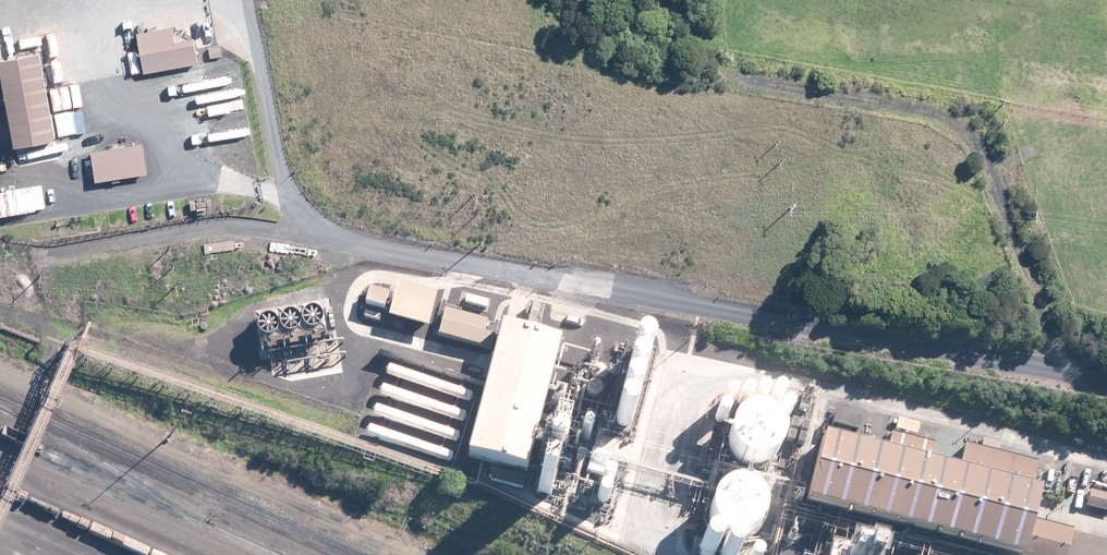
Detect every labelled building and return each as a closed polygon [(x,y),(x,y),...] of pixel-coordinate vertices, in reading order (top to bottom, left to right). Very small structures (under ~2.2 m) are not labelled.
[(190,14),(143,25),(152,61),(198,50),(190,14)] [(0,43),(19,138),(62,129),(43,34),(0,43)] [(510,322),(473,446),(529,463),(567,339),(510,322)] [(634,382),(636,381),(637,379),(638,377),(639,375),(638,372),(636,370),(634,369),(632,368),(630,368),(627,369),(626,371),(624,373),(624,375),(624,378),(625,380),(627,381),(629,382),(631,383),(634,382)] [(628,407),(630,405),(632,404),(633,401),(633,399),(632,397),(631,395),(629,393),(627,392),(624,393),(622,393),(620,395),(619,397),(618,400),(619,402),(620,404),(621,406),(624,407),(626,407),(628,407)] [(738,417),(740,416),(741,414),(742,412),(742,409),(742,407),(740,405),(738,403),(736,403),(733,403),(731,404),(729,405),(728,408),(728,410),(728,412),(729,414),(731,416),(733,417),(735,417),(738,417)] [(768,417),(770,416),(772,414),(772,412),(773,409),(772,407),(771,405),(769,403),(766,403),(764,403),(761,404),(760,405),(758,407),(758,410),(758,412),(759,414),(761,416),(763,417),(766,417),(768,417)] [(753,419),(755,418),(757,416),(758,414),(758,412),(757,409),(756,407),(754,406),(751,405),(749,405),(747,406),(745,408),(744,410),(743,412),(743,414),(745,417),(746,418),(748,419),(751,420),(753,419)] [(722,421),(724,420),(726,418),(727,416),(727,414),(726,411),(725,409),(723,408),(720,407),(718,407),(716,408),(714,410),(713,412),(712,414),(712,416),(714,419),(715,420),(717,421),(720,422),(722,421)] [(625,424),(627,423),(629,421),(630,419),(630,416),(629,414),(628,412),(626,410),(624,410),(621,410),(619,411),(617,412),(616,415),(615,417),(616,419),(617,421),(619,423),(621,424),(623,424),(625,424)] [(781,429),(783,428),(785,426),(786,424),(786,422),(785,419),(784,417),(782,416),(780,415),(777,415),(775,416),(773,418),(772,420),(771,422),(772,425),(773,427),(774,428),(777,429),(779,430),(781,429)] [(770,473),(776,465),(779,456),(780,447),(777,437),(771,429),(762,424),(752,421),(742,422),(733,427),(726,434),(721,443),(720,452),(722,462),(727,470),(734,476),(743,480),(753,481),(762,478),(770,473)] [(713,436),(715,435),(717,433),(718,431),(718,429),(717,426),(716,424),(714,423),(712,422),(709,422),(707,423),(705,425),(704,427),(703,429),(704,432),(705,434),(707,435),(709,437),(711,437),(713,436)] [(618,446),(620,444),(621,443),(622,440),(623,438),(622,436),(621,434),(618,432),(616,431),(614,432),(611,432),(610,434),(608,436),(608,439),(608,441),(609,443),(611,445),(613,446),(616,446),(618,446)] [(823,432),(804,498),(1003,554),(1011,554),(1029,491),(823,432)] [(601,499),(603,498),(605,496),(606,494),(606,492),(605,489),(604,487),(602,486),(600,485),(597,485),(595,486),(593,488),(592,490),(591,492),(592,495),(593,497),(595,498),(597,499),(599,500),(601,499)] [(735,552),(744,548),(751,542),(755,534),(757,525),(756,516),(752,507),(745,501),(736,497),(727,496),(718,498),(710,503),(704,510),(701,519),(700,528),(703,537),(709,545),(717,550),(726,552),(735,552)] [(596,516),(598,515),(600,513),(600,511),(601,508),(600,506),(599,504),(597,502),(594,502),(592,502),(590,503),(588,504),(586,506),(586,509),(586,511),(587,513),(589,515),(591,516),(594,516),(596,516)]
